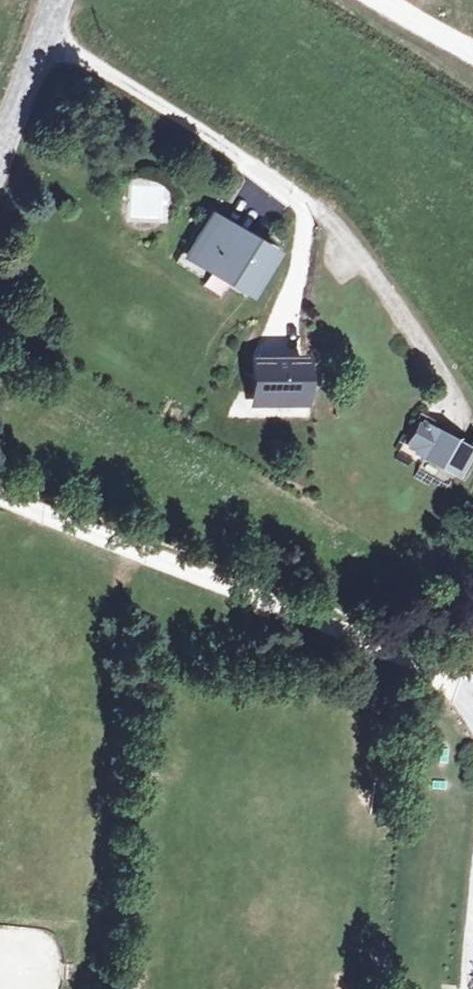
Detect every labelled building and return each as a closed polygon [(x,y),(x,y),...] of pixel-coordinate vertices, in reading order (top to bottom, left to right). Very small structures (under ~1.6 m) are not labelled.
[(271,252),(214,218),(205,213),(173,260),(185,267),(192,255),(249,289),(271,252)] [(310,360),(254,361),(255,409),(310,409),(310,360)] [(469,449),(449,438),(453,431),(442,425),(438,432),(422,423),(409,447),(456,472),(469,449)]
